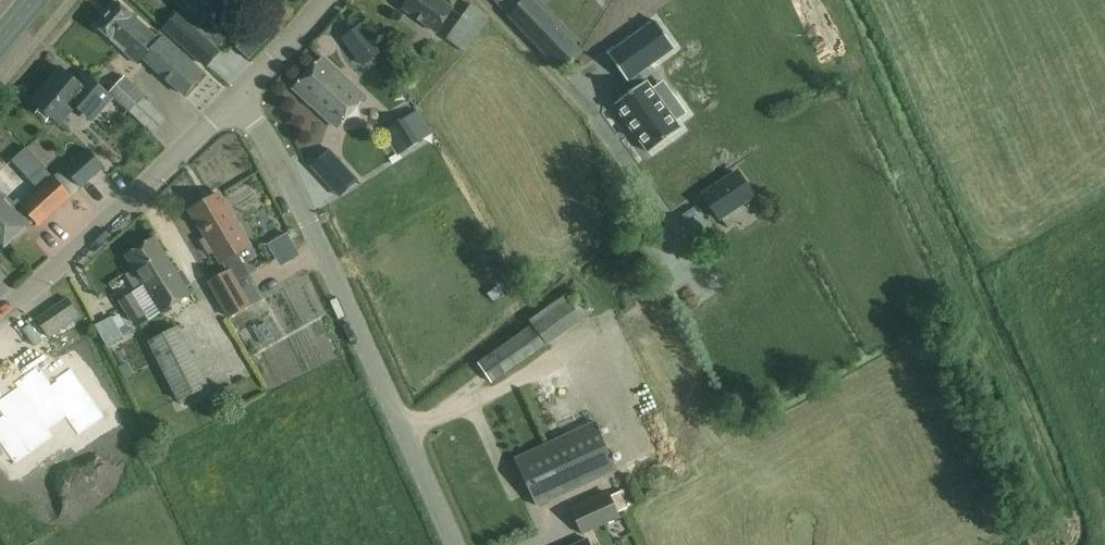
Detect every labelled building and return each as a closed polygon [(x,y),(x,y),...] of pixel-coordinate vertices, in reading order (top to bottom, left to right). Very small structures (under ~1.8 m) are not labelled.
[(452,7),(442,0),(409,0),(403,8),(434,31),(452,7)] [(508,15),(560,70),(579,52),(529,0),(524,0),(508,15)] [(142,58),(183,95),(204,73),(159,32),(155,36),(116,2),(94,26),(137,64),(142,58)] [(464,51),(489,15),(472,3),(446,39),(464,51)] [(176,40),(188,27),(175,15),(163,28),(176,40)] [(675,121),(686,113),(674,97),(663,105),(646,81),(645,82),(638,73),(674,47),(655,21),(608,55),(627,81),(629,80),(635,89),(614,104),(649,152),(681,129),(675,121)] [(379,53),(359,25),(341,39),(361,66),(379,53)] [(253,33),(246,40),(257,50),(264,43),(253,33)] [(217,53),(199,37),(188,50),(205,66),(217,53)] [(293,89),(335,127),(364,96),(322,57),(293,89)] [(94,116),(112,96),(92,79),(85,88),(59,66),(30,99),(59,125),(79,103),(94,116)] [(109,93),(151,133),(164,119),(143,99),(145,97),(124,77),(109,93)] [(404,150),(423,138),(409,116),(390,127),(404,150)] [(11,159),(30,179),(44,166),(25,146),(11,159)] [(358,179),(348,168),(330,148),(314,163),(342,193),(358,179)] [(64,169),(80,187),(102,167),(86,149),(64,169)] [(2,227),(0,229),(6,236),(4,238),(9,243),(33,221),(39,226),(72,196),(54,177),(45,167),(30,180),(38,189),(21,204),(18,200),(14,204),(3,193),(2,194),(0,193),(0,226),(2,227)] [(54,177),(72,196),(78,190),(61,171),(54,177)] [(737,172),(704,194),(720,217),(753,195),(737,172)] [(217,194),(190,210),(207,238),(201,241),(209,254),(214,251),(221,262),(226,272),(229,270),(235,281),(247,274),(235,254),(248,246),(241,235),(243,231),(239,223),(235,223),(229,214),(231,209),(226,202),(222,202),(217,194)] [(1,250),(9,243),(4,238),(6,236),(0,229),(0,249),(1,250)] [(286,234),(273,242),(280,255),(294,247),(286,234)] [(180,269),(175,272),(153,237),(125,254),(152,299),(161,311),(189,293),(184,286),(189,283),(180,269)] [(226,272),(208,282),(229,317),(249,305),(235,281),(229,270),(226,272)] [(143,313),(130,293),(118,300),(131,321),(143,313)] [(38,318),(50,336),(79,316),(67,298),(38,318)] [(114,308),(95,318),(108,343),(128,333),(114,308)] [(491,382),(546,344),(533,325),(478,364),(491,382)] [(178,326),(149,341),(178,399),(207,384),(178,326)] [(118,367),(124,379),(133,374),(127,362),(118,367)] [(35,368),(14,383),(17,387),(48,429),(65,417),(78,435),(104,417),(70,369),(49,383),(41,370),(38,372),(35,368)] [(0,414),(0,443),(14,463),(53,437),(53,436),(48,429),(17,387),(0,399),(0,411),(2,413),(0,414)] [(515,458),(535,502),(537,505),(616,469),(594,422),(515,458)] [(571,508),(582,532),(618,516),(607,492),(571,508)]
